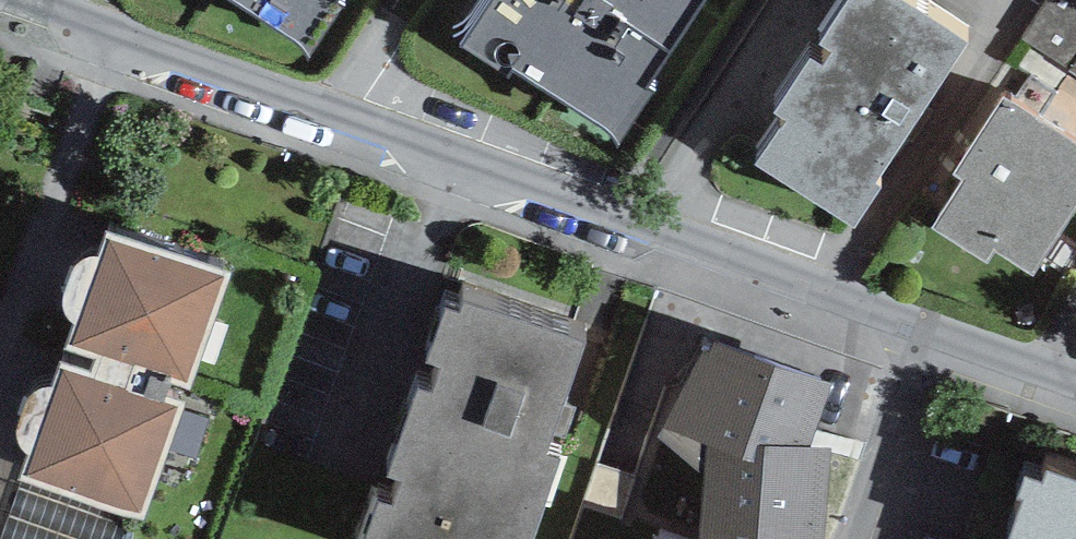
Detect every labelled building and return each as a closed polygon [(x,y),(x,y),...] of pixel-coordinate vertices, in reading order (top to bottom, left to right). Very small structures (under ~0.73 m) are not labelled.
[(304,46),(335,0),(229,0),(304,46)] [(462,43),(619,138),(704,0),(488,0),(462,43)] [(817,37),(831,46),(820,63),(808,56),(774,109),(783,115),(754,160),(855,225),(880,186),(875,182),(966,41),(903,0),(841,0),(817,37)] [(1004,95),(955,170),(963,175),(931,224),(987,260),(995,248),(1035,273),(1075,208),(1075,141),(1004,95)] [(227,273),(105,231),(66,346),(95,356),(90,370),(58,359),(18,475),(143,517),(183,403),(162,396),(168,379),(189,386),(227,273)] [(460,290),(456,302),(445,298),(425,356),(437,360),(428,384),(417,380),(387,468),(399,473),(390,499),(378,495),(363,538),(533,538),(563,452),(550,447),(589,334),(460,290)] [(705,337),(659,439),(707,471),(700,538),(823,538),(833,445),(808,441),(833,383),(705,337)] [(1047,466),(1042,480),(1022,473),(1016,490),(1023,493),(1006,538),(1010,538),(1075,538),(1075,477),(1047,466)]
